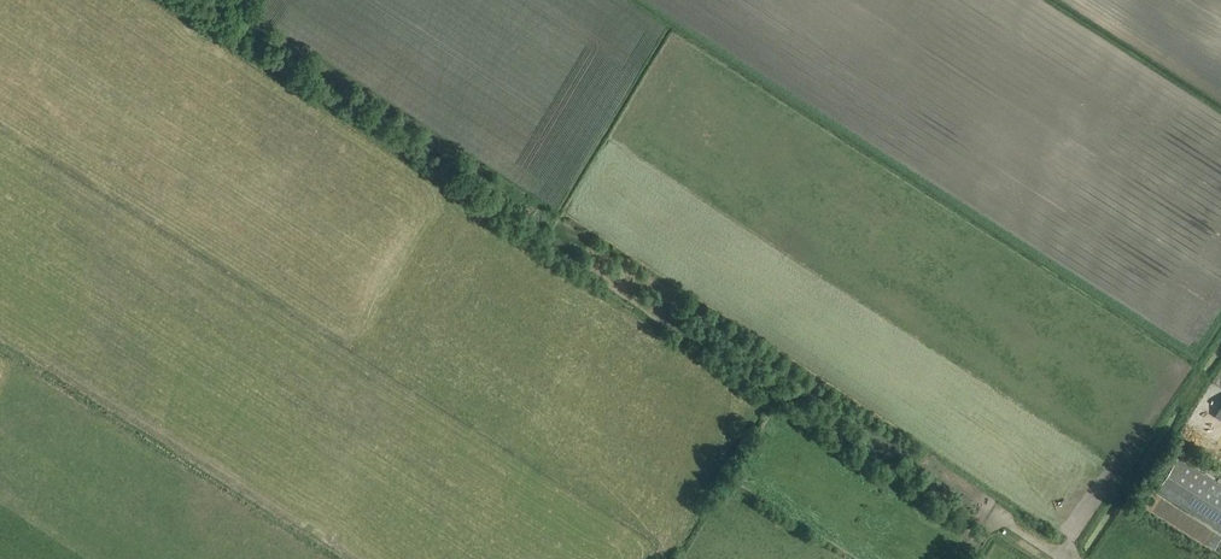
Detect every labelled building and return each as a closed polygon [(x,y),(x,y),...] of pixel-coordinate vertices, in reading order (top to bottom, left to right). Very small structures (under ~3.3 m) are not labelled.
[(1178,456),(1157,490),(1220,530),(1220,483),(1178,456)]
